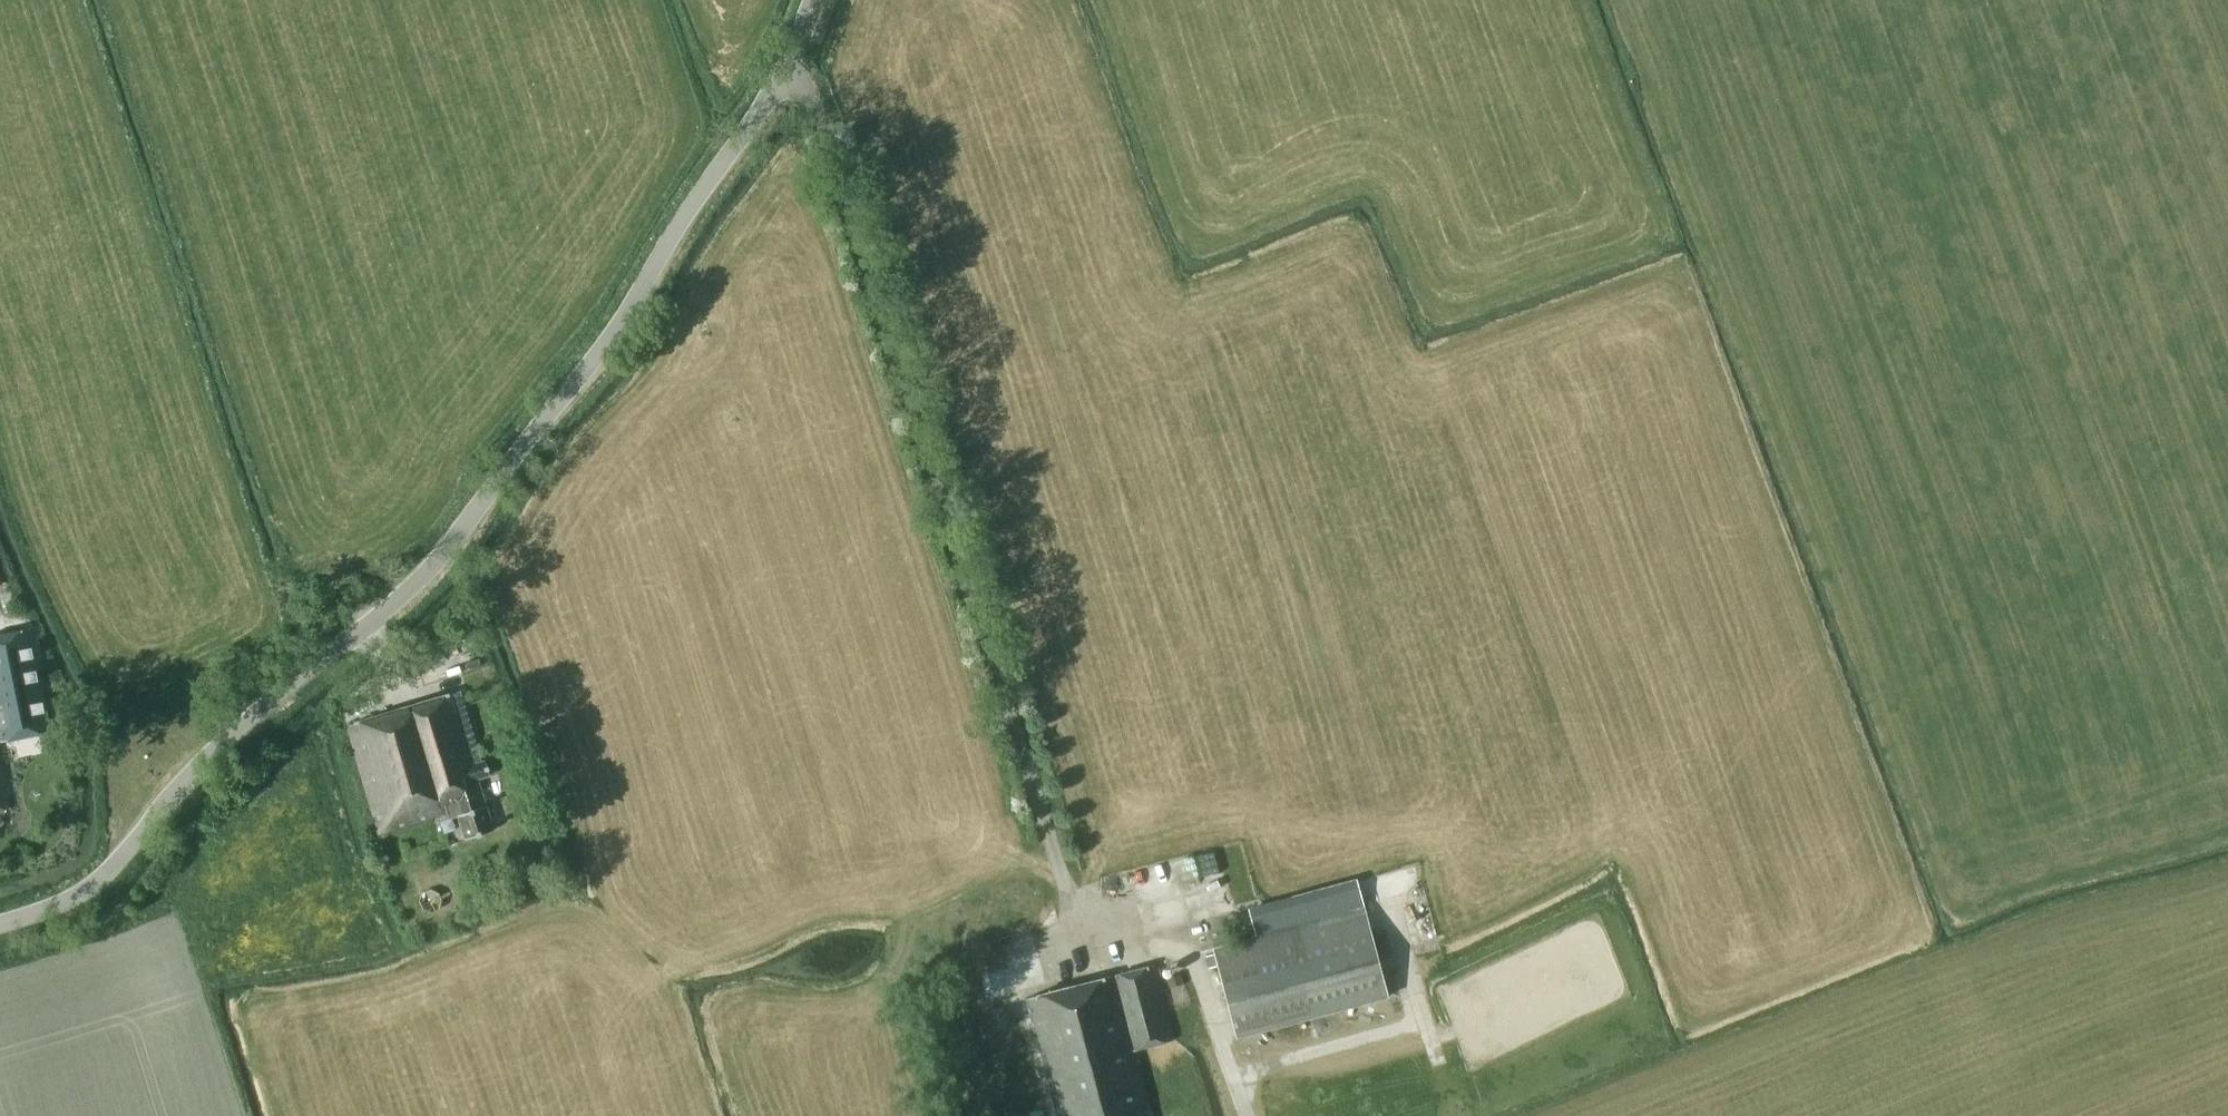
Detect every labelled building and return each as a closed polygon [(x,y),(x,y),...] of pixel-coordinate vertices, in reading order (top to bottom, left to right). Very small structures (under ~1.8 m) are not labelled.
[(30,629),(0,634),(0,723),(4,741),(50,732),(30,629)] [(482,762),(461,691),(348,725),(380,830),(447,810),(450,819),(459,816),(466,839),(494,830),(478,778),(491,774),(486,760),(482,762)] [(1256,935),(1365,906),(1357,877),(1249,907),(1256,935)] [(1387,996),(1364,906),(1214,947),(1229,1003),(1238,1036),(1387,996)] [(1136,1050),(1175,1040),(1156,965),(1029,997),(1059,1115),(1153,1115),(1136,1050)]
